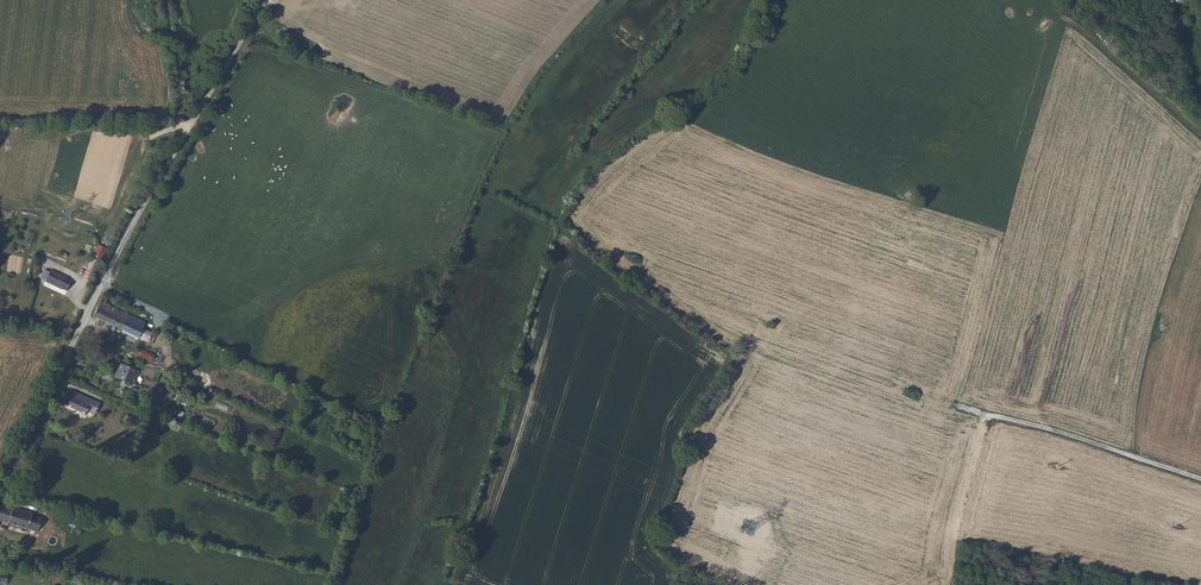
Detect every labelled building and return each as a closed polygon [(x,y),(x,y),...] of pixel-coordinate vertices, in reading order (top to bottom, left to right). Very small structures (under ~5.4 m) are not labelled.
[(106,249),(98,245),(83,278),(91,281),(106,249)] [(46,280),(49,272),(44,270),(40,277),(46,280)] [(54,284),(54,286),(62,289),(66,291),(71,281),(66,279),(67,279),(50,271),(49,272),(46,280),(54,284)] [(128,315),(100,302),(93,317),(121,330),(128,315)] [(145,323),(128,315),(121,330),(152,344),(156,335),(142,328),(145,323)] [(135,355),(152,362),(155,356),(138,348),(135,355)] [(133,384),(138,371),(119,363),(114,377),(133,384)] [(100,403),(73,391),(66,406),(85,414),(87,410),(95,413),(100,403)] [(167,411),(181,418),(184,410),(170,404),(167,411)] [(212,426),(215,419),(203,415),(201,421),(212,426)] [(2,506),(0,511),(0,521),(37,532),(41,518),(31,515),(32,513),(12,507),(11,509),(2,506)]
